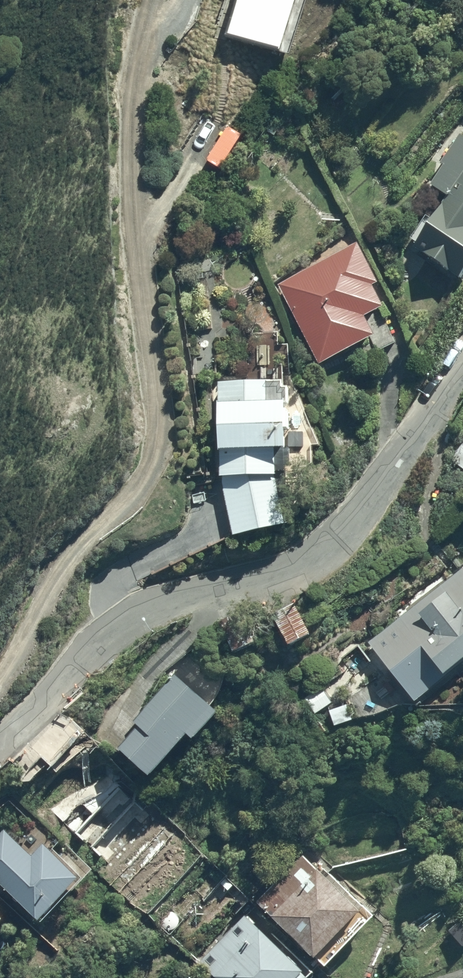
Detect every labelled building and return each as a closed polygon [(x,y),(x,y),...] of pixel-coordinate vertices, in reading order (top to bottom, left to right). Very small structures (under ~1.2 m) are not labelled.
[(422,224),(409,243),(418,249),(413,256),(460,291),(462,286),(462,140),(461,138),(441,168),(443,170),(429,190),(449,203),(431,229),(422,224)] [(357,247),(279,286),(317,370),(373,345),(376,352),(394,344),(372,295),(378,292),(357,247)] [(289,387),(216,388),(217,461),(219,461),(219,485),(222,485),(232,544),(282,535),(274,483),(274,480),(288,480),(288,454),(285,454),(285,441),(289,441),(289,387)] [(451,463),(462,473),(462,443),(448,460),(451,463)] [(368,650),(412,707),(462,668),(462,573),(368,650)] [(295,614),(276,626),(288,654),(309,645),(295,614)] [(214,728),(172,684),(132,728),(136,733),(116,755),(146,795),(184,754),(189,758),(214,728)] [(0,833),(0,891),(42,941),(84,895),(46,850),(32,862),(4,829),(0,833)] [(255,911),(313,976),(315,975),(318,977),(320,977),(361,936),(301,863),(255,911)] [(200,967),(209,977),(293,977),(254,930),(257,928),(248,918),(200,967)]
